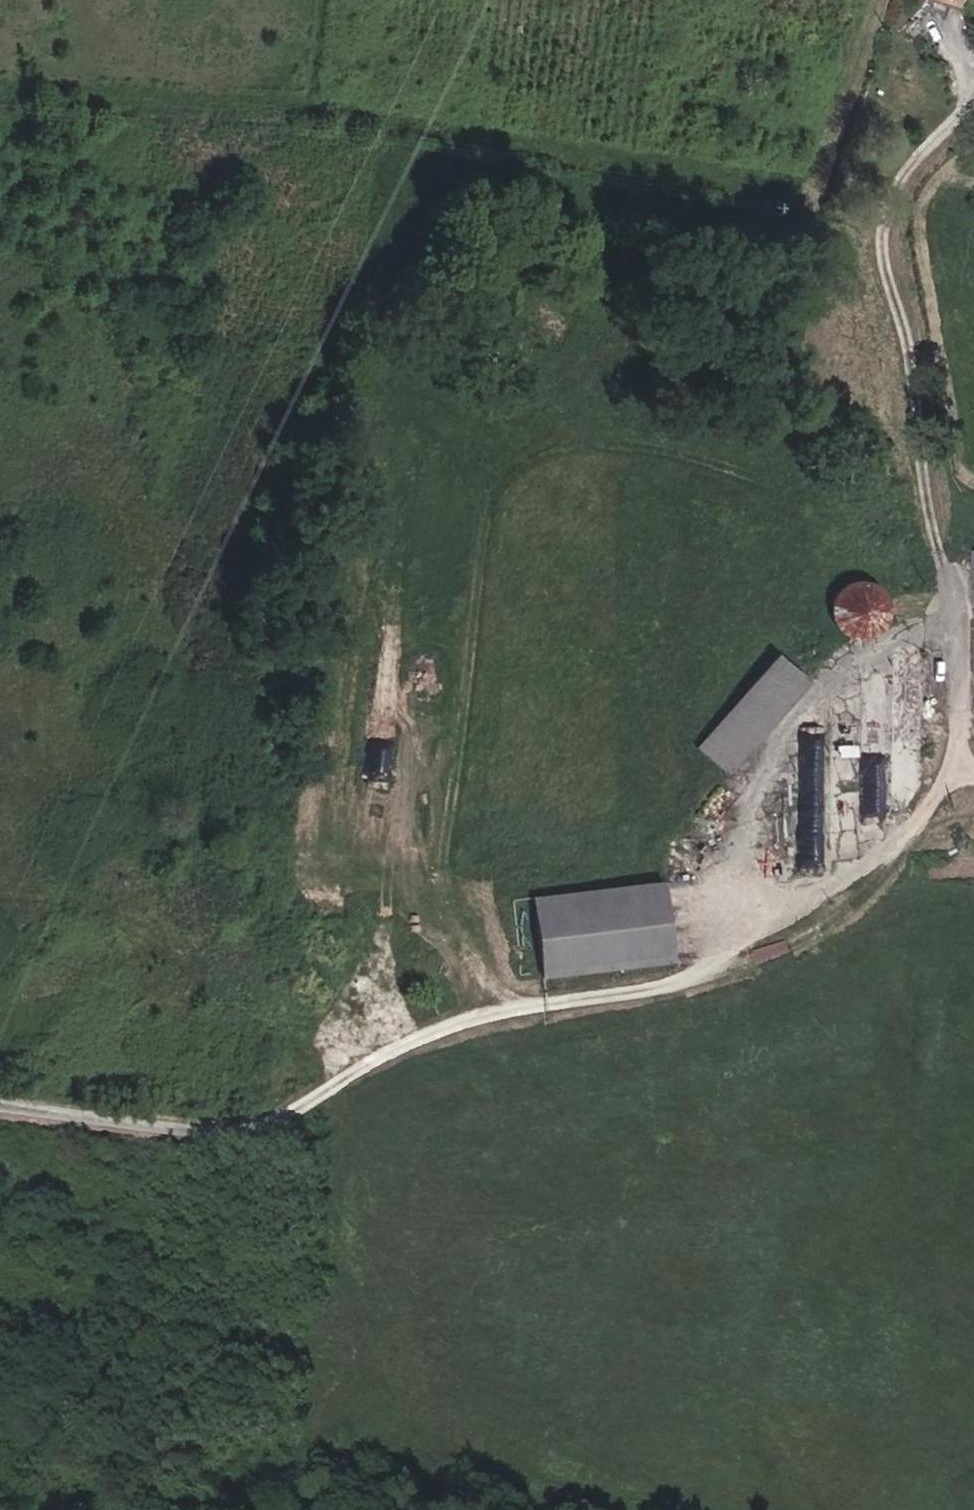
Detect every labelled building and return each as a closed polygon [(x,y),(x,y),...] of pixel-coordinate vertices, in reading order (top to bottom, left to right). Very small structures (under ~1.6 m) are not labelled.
[(970,0),(941,0),(967,8),(970,0)] [(887,612),(886,603),(883,595),(877,588),(873,586),(870,584),(861,582),(852,582),(844,586),(841,588),(835,595),(833,599),(831,607),(832,616),(835,624),(838,628),(844,634),(848,636),(857,638),(865,637),(873,634),(877,631),(883,624),(885,620),(887,612)] [(726,774),(806,680),(775,654),(695,748),(726,774)] [(917,763),(918,657),(895,657),(894,763),(917,763)] [(823,834),(812,834),(813,857),(824,857),(823,834)] [(671,961),(661,882),(532,898),(542,977),(671,961)]
